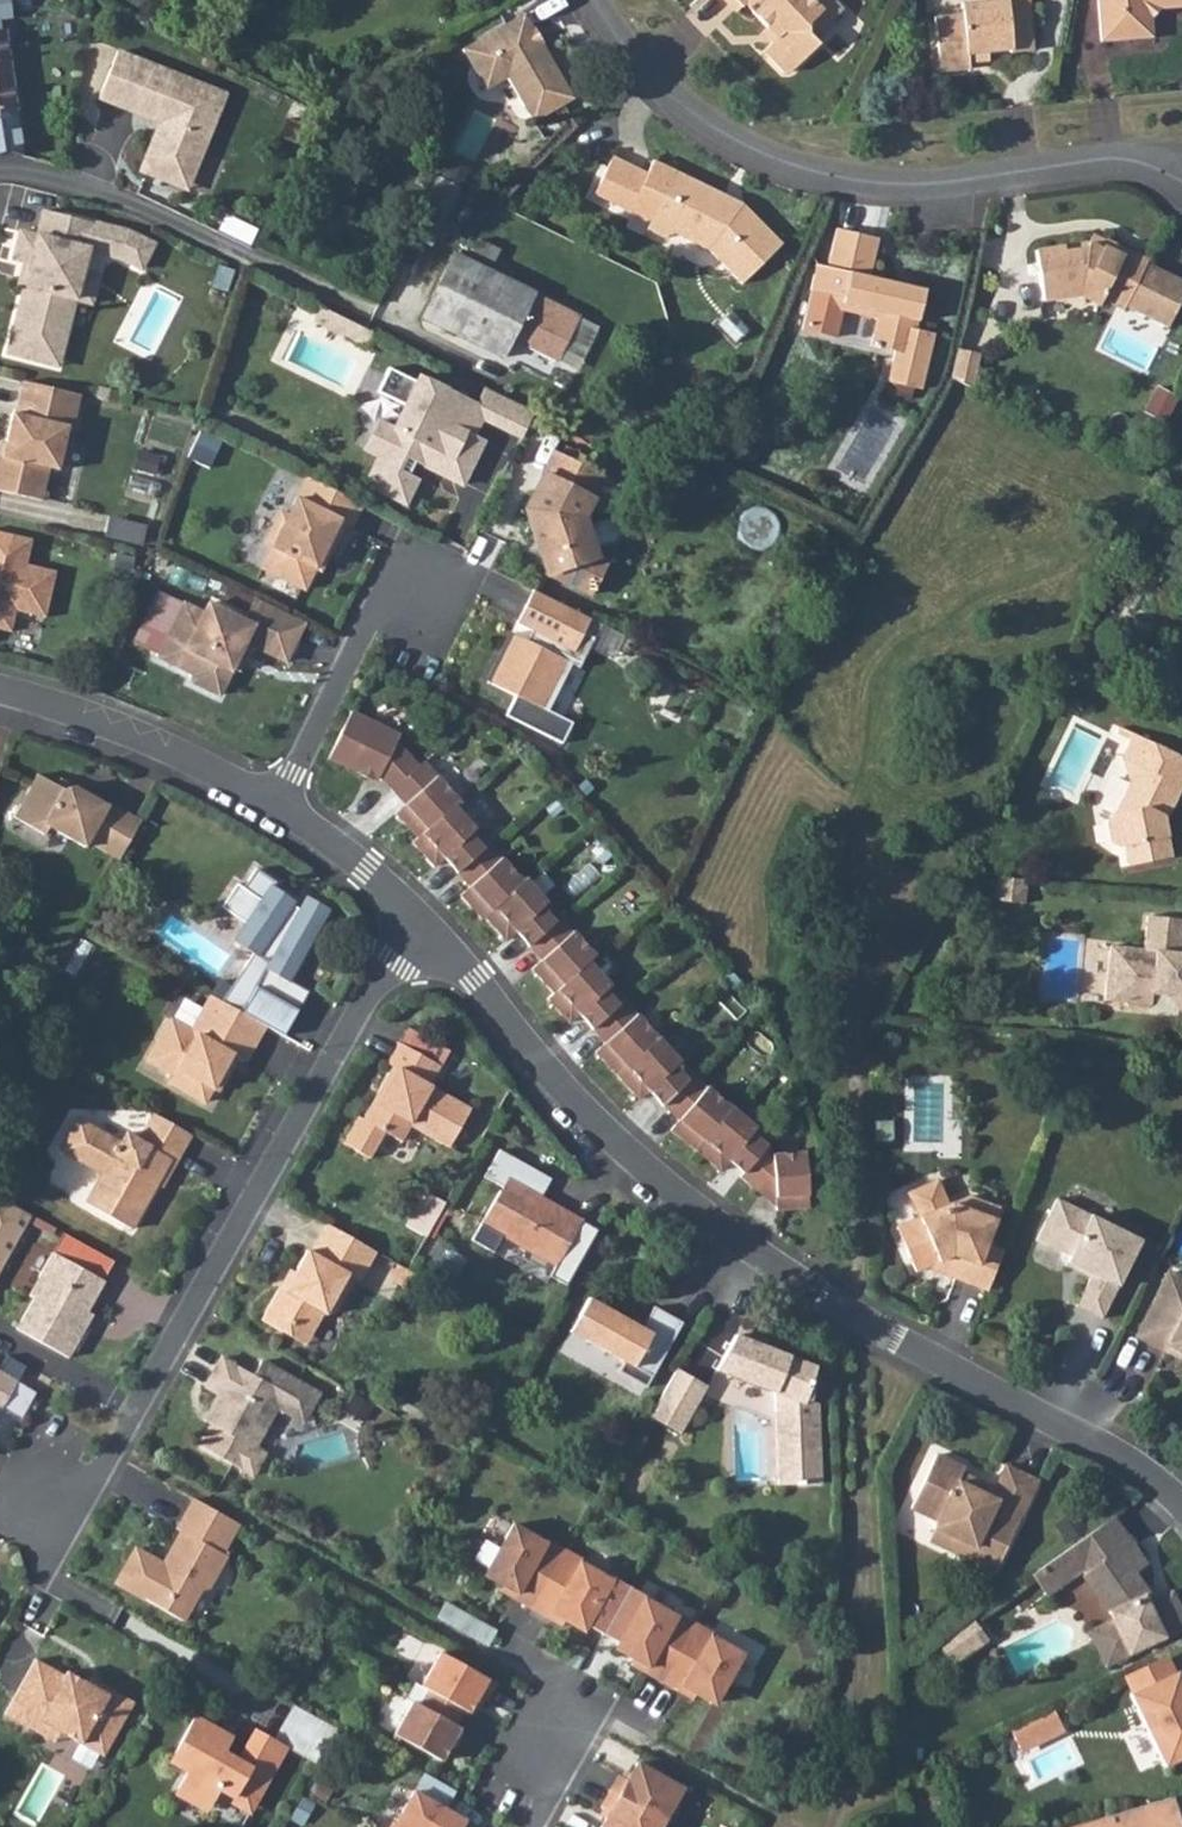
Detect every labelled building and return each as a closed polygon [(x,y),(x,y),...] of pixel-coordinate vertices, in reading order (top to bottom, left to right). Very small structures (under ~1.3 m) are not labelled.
[(735,15),(745,5),(779,41),(761,57),(775,72),(794,78),(820,51),(816,46),(809,39),(810,25),(822,11),(811,0),(721,0),(735,15)] [(989,2),(966,4),(967,15),(940,17),(944,73),(977,70),(976,53),(1012,48),(1013,52),(1040,49),(1037,0),(989,0),(989,2)] [(1098,3),(1100,41),(1154,37),(1153,18),(1147,18),(1147,6),(1158,6),(1160,9),(1181,8),(1181,0),(1099,0),(1098,3)] [(527,12),(467,51),(490,92),(514,79),(538,121),(578,99),(547,47),(542,50),(534,35),(539,32),(527,12)] [(14,121),(13,110),(17,110),(4,34),(1,34),(0,26),(0,123),(14,121)] [(163,127),(143,176),(171,187),(181,162),(200,170),(228,100),(120,56),(102,102),(163,127)] [(657,214),(658,211),(681,221),(673,235),(714,254),(744,285),(784,243),(745,203),(740,209),(727,203),(729,197),(677,173),(655,163),(649,176),(614,159),(596,198),(629,215),(634,205),(657,214)] [(181,162),(171,187),(190,195),(200,170),(181,162)] [(30,264),(7,354),(44,363),(53,330),(57,331),(66,298),(75,300),(82,272),(87,251),(118,259),(141,269),(153,245),(128,232),(43,211),(37,236),(20,232),(12,259),(30,264)] [(812,292),(804,327),(838,335),(846,301),(882,309),(874,341),(901,348),(893,378),(926,387),(939,331),(920,327),(927,289),(874,276),(880,241),(838,231),(829,269),(816,266),(810,291),(812,292)] [(1045,248),(1050,297),(1090,294),(1111,302),(1115,295),(1137,304),(1138,302),(1181,320),(1181,268),(1157,258),(1158,255),(1119,238),(1114,250),(1097,243),(1045,248)] [(512,335),(528,343),(549,303),(533,296),(456,259),(425,319),(500,356),(512,335)] [(82,272),(75,300),(91,304),(98,277),(82,272)] [(53,330),(44,363),(57,367),(75,300),(66,298),(57,331),(53,330)] [(528,343),(526,347),(550,359),(573,316),(549,303),(528,343)] [(320,305),(313,318),(365,346),(372,333),(367,330),(331,311),(320,305)] [(961,348),(955,380),(982,393),(990,355),(961,348)] [(365,485),(405,505),(417,480),(408,476),(415,462),(418,456),(433,464),(436,472),(462,485),(484,442),(473,437),(482,419),(486,410),(478,406),(419,377),(417,382),(388,368),(377,393),(405,407),(394,429),(379,422),(365,450),(379,457),(365,485)] [(80,395),(23,382),(15,414),(12,414),(5,444),(4,446),(8,446),(5,458),(0,456),(0,492),(41,501),(49,469),(57,471),(67,429),(72,430),(80,395)] [(484,393),(478,406),(486,410),(482,419),(492,424),(522,438),(532,418),(498,401),(484,393)] [(554,455),(543,476),(592,501),(603,479),(554,455)] [(418,456),(415,462),(436,472),(433,464),(418,456)] [(543,476),(526,511),(547,574),(590,595),(606,562),(597,558),(594,550),(586,527),(583,519),(592,501),(543,476)] [(362,505),(307,478),(288,516),(280,512),(265,544),(272,548),(261,569),(304,591),(323,554),(328,556),(344,524),(351,528),(362,505)] [(606,520),(586,527),(594,550),(614,543),(618,538),(619,532),(617,526),(612,521),(606,520)] [(0,533),(0,630),(11,633),(16,611),(45,618),(56,572),(27,566),(32,540),(0,533)] [(590,619),(533,590),(516,625),(531,632),(526,642),(511,635),(487,683),(515,697),(505,717),(561,744),(572,724),(545,710),(568,663),(579,669),(594,639),(583,634),(590,619)] [(285,661),(303,623),(253,599),(243,620),(208,602),(202,613),(184,603),(158,657),(194,675),(191,682),(219,695),(245,641),(285,661)] [(601,624),(590,619),(583,634),(594,639),(601,624)] [(351,712),(327,760),(365,778),(366,775),(377,780),(379,777),(405,806),(395,814),(417,839),(412,843),(434,867),(444,859),(470,887),(460,896),(482,920),(484,918),(506,941),(515,932),(541,961),(532,970),(554,994),(548,1000),(569,1024),(579,1015),(590,1027),(605,1044),(596,1053),(639,1100),(648,1091),(663,1107),(679,1120),(671,1131),(720,1171),(729,1161),(743,1173),(740,1177),(756,1190),(775,1189),(776,1207),(777,1211),(809,1208),(805,1153),(774,1156),(766,1148),(771,1141),(692,1076),(588,963),(594,957),(525,880),(522,882),(453,806),(458,801),(423,762),(418,767),(396,743),(399,735),(351,712)] [(1126,754),(1142,762),(1121,809),(1118,810),(1114,818),(1118,837),(1126,843),(1132,842),(1147,839),(1151,859),(1177,853),(1168,809),(1172,800),(1177,803),(1181,792),(1181,752),(1137,730),(1126,754)] [(37,775),(13,818),(44,835),(48,828),(85,848),(88,843),(119,860),(141,821),(108,803),(107,806),(73,787),(63,790),(37,775)] [(1147,839),(1132,842),(1136,862),(1151,859),(1147,839)] [(265,1027),(283,1037),(308,992),(288,981),(328,910),(306,898),(299,911),(292,905),(294,901),(273,887),(276,883),(256,869),(243,888),(237,884),(221,907),(245,924),(234,941),(252,954),(220,1001),(265,1027)] [(1036,878),(1006,875),(1004,899),(1033,902),(1036,878)] [(1109,999),(1129,1002),(1130,1007),(1150,1008),(1150,1005),(1155,1005),(1157,986),(1170,987),(1181,1001),(1181,919),(1154,916),(1150,949),(1114,946),(1109,999)] [(220,1001),(217,999),(209,1013),(203,1009),(191,1032),(171,1020),(147,1062),(173,1076),(169,1083),(204,1103),(212,1089),(217,1092),(231,1068),(226,1065),(231,1056),(245,1063),(265,1027),(220,1001)] [(393,1067),(362,1121),(401,1142),(410,1126),(449,1148),(471,1110),(430,1086),(440,1067),(399,1043),(387,1064),(393,1067)] [(174,1163),(190,1135),(154,1115),(139,1142),(125,1134),(119,1144),(78,1120),(61,1150),(102,1174),(85,1204),(130,1230),(169,1160),(174,1163)] [(550,1180),(499,1151),(484,1178),(503,1189),(501,1193),(500,1202),(500,1209),(509,1233),(518,1244),(527,1250),(529,1247),(558,1264),(581,1223),(539,1199),(550,1180)] [(906,1250),(916,1272),(926,1268),(939,1262),(958,1269),(954,1278),(988,1291),(1002,1252),(986,1246),(999,1209),(966,1197),(947,1206),(936,1181),(908,1194),(919,1219),(910,1223),(919,1244),(906,1250)] [(35,1213),(0,1195),(0,1278),(35,1213)] [(1057,1199),(1036,1241),(1070,1257),(1067,1262),(1092,1275),(1090,1279),(1076,1307),(1102,1320),(1141,1241),(1057,1199)] [(896,1229),(906,1250),(919,1244),(910,1223),(896,1229)] [(376,1253),(327,1225),(311,1253),(307,1251),(284,1291),(279,1288),(261,1321),(282,1333),(287,1324),(310,1337),(323,1314),(325,1315),(335,1313),(354,1279),(359,1282),(376,1253)] [(16,1330),(68,1359),(87,1324),(82,1321),(104,1282),(52,1253),(28,1296),(33,1299),(16,1330)] [(939,1262),(926,1268),(954,1278),(958,1269),(939,1262)] [(1067,1262),(1065,1267),(1090,1279),(1092,1275),(1067,1262)] [(1181,1360),(1181,1280),(1168,1273),(1136,1337),(1181,1360)] [(616,1375),(644,1391),(681,1326),(652,1310),(640,1331),(587,1301),(577,1319),(593,1328),(584,1343),(622,1364),(616,1375)] [(593,1328),(577,1319),(569,1334),(584,1343),(593,1328)] [(287,1324),(282,1333),(305,1346),(310,1337),(287,1324)] [(735,1336),(716,1370),(774,1393),(778,1485),(821,1485),(818,1404),(805,1399),(816,1367),(735,1336)] [(201,1448),(252,1477),(265,1454),(254,1449),(251,1442),(260,1426),(267,1425),(277,1408),(283,1398),(309,1412),(319,1394),(261,1362),(253,1376),(222,1358),(209,1381),(223,1388),(219,1394),(208,1414),(220,1421),(217,1428),(213,1426),(213,1427),(201,1448)] [(677,1369),(649,1418),(680,1434),(707,1386),(677,1369)] [(17,1382),(0,1373),(0,1412),(17,1382)] [(206,1387),(219,1394),(223,1388),(209,1381),(206,1387)] [(283,1398),(277,1408),(303,1423),(309,1412),(283,1398)] [(204,1422),(213,1427),(213,1426),(217,1428),(220,1421),(208,1414),(204,1422)] [(936,1455),(910,1509),(937,1522),(934,1529),(974,1547),(968,1560),(994,1572),(1037,1481),(1005,1466),(994,1490),(990,1498),(958,1482),(962,1474),(964,1469),(936,1455)] [(962,1474),(958,1482),(990,1498),(994,1490),(962,1474)] [(238,1524),(194,1499),(176,1530),(181,1532),(170,1551),(176,1554),(168,1568),(163,1565),(135,1549),(115,1584),(182,1621),(200,1589),(208,1587),(226,1556),(221,1554),(238,1524)] [(1106,1665),(1181,1629),(1181,1616),(1171,1594),(1147,1606),(1143,1599),(1147,1595),(1134,1575),(1146,1566),(1112,1518),(1050,1562),(1064,1582),(1082,1569),(1085,1574),(1083,1576),(1109,1612),(1113,1622),(1118,1632),(1095,1643),(1106,1665)] [(512,1525),(487,1570),(506,1580),(503,1587),(516,1594),(513,1599),(531,1609),(564,1551),(546,1540),(544,1543),(512,1525)] [(934,1529),(928,1541),(968,1560),(974,1547),(934,1529)] [(568,1615),(602,1635),(629,1587),(614,1578),(612,1581),(580,1563),(581,1561),(564,1551),(531,1609),(549,1619),(551,1614),(564,1621),(568,1615)] [(1050,1562),(1031,1576),(1045,1596),(1064,1582),(1050,1562)] [(644,1672),(662,1682),(695,1624),(677,1614),(675,1617),(643,1599),(618,1643),(637,1654),(633,1660),(646,1668),(644,1672)] [(435,1618),(485,1646),(494,1631),(444,1603),(435,1618)] [(971,1618),(936,1642),(953,1665),(987,1641),(971,1618)] [(1090,1633),(1095,1643),(1118,1632),(1113,1622),(1090,1633)] [(718,1700),(743,1655),(711,1637),(712,1634),(695,1624),(662,1682),(679,1693),(682,1688),(695,1695),(699,1689),(718,1700)] [(495,1684),(440,1653),(421,1687),(428,1691),(463,1710),(468,1713),(478,1696),(486,1701),(495,1684)] [(1124,1677),(1132,1694),(1175,1673),(1166,1656),(1124,1677)] [(35,1660),(4,1715),(34,1732),(40,1721),(60,1732),(103,1757),(133,1703),(109,1690),(106,1695),(66,1672),(64,1676),(35,1660)] [(1130,1695),(1164,1767),(1181,1759),(1181,1682),(1177,1672),(1175,1673),(1132,1694),(1130,1695)] [(412,1702),(394,1735),(441,1762),(459,1728),(454,1725),(463,1710),(428,1691),(420,1706),(412,1702)] [(221,1733),(194,1718),(169,1762),(188,1772),(178,1789),(209,1806),(218,1789),(252,1808),(286,1748),(255,1731),(238,1761),(221,1752),(227,1741),(219,1736),(221,1733)] [(40,1721),(34,1732),(54,1743),(60,1732),(40,1721)] [(682,1789),(637,1763),(627,1781),(618,1776),(609,1792),(663,1822),(682,1789)] [(390,1826),(452,1826),(458,1817),(413,1792),(395,1824),(392,1823),(390,1826)] [(609,1792),(601,1808),(609,1813),(601,1826),(661,1826),(663,1822),(609,1792)] [(1170,1799),(1073,1826),(1179,1826),(1170,1799)]
